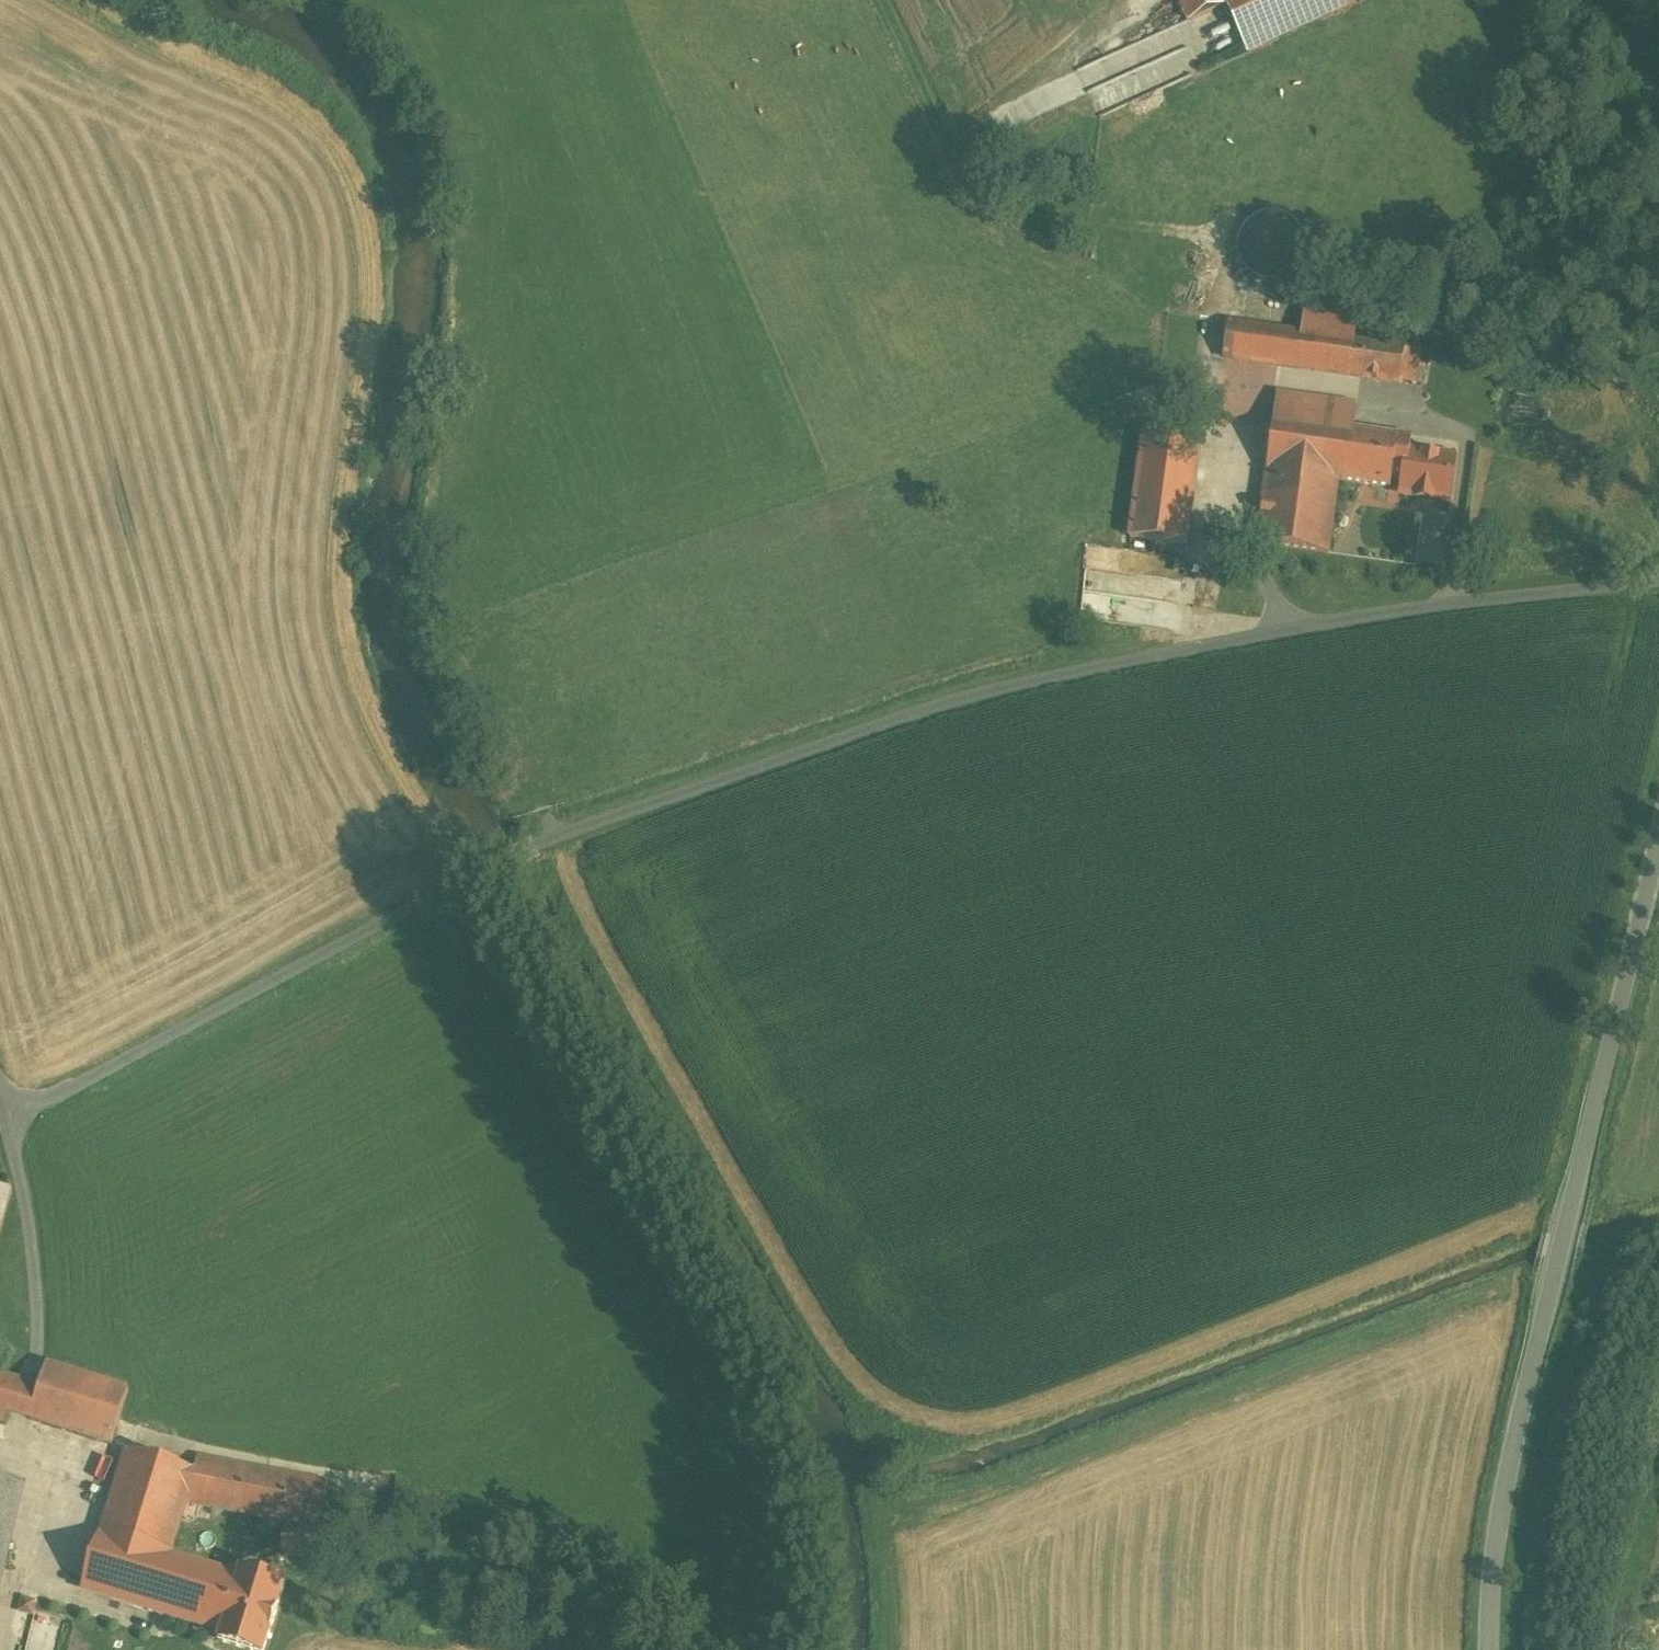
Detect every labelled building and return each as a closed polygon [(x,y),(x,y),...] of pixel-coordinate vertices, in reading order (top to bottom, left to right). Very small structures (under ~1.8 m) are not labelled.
[(1189,22),(1223,6),(1221,0),(1179,0),(1189,22)] [(1247,50),(1355,0),(1273,0),(1232,19),(1247,50)] [(1250,273),(1255,276),(1261,279),(1268,280),(1275,280),(1281,278),(1287,276),(1293,272),(1297,267),(1301,261),(1304,255),(1305,249),(1305,242),(1303,235),(1300,229),(1297,224),(1292,219),(1286,216),(1280,213),(1273,212),(1267,212),(1260,213),(1254,216),(1249,220),(1244,225),(1240,230),(1238,237),(1237,243),(1237,250),(1238,256),(1241,263),(1245,268),(1250,273)] [(1417,349),(1228,323),(1223,357),(1412,383),(1417,349)] [(1338,479),(1352,428),(1355,404),(1277,393),(1256,542),(1328,552),(1338,479)] [(1445,441),(1352,428),(1338,479),(1438,493),(1445,441)] [(1144,434),(1130,537),(1186,545),(1201,442),(1144,434)] [(1084,613),(1175,628),(1179,605),(1088,590),(1084,613)] [(14,1189),(0,1185),(0,1239),(14,1189)] [(6,1423),(9,1413),(112,1445),(129,1390),(46,1365),(39,1388),(0,1376),(0,1421),(6,1423)] [(82,1588),(152,1610),(170,1554),(186,1502),(196,1471),(195,1470),(128,1450),(102,1533),(99,1532),(82,1588)] [(197,1457),(195,1470),(196,1471),(186,1502),(287,1522),(301,1525),(319,1528),(328,1483),(197,1457)] [(301,1525),(287,1522),(285,1556),(318,1559),(320,1533),(303,1531),(301,1525)] [(152,1610),(221,1631),(218,1641),(247,1649),(264,1649),(285,1583),(240,1569),(238,1576),(170,1554),(152,1610)] [(34,1615),(27,1649),(59,1649),(67,1617),(37,1610),(40,1599),(24,1596),(21,1612),(34,1615)]
